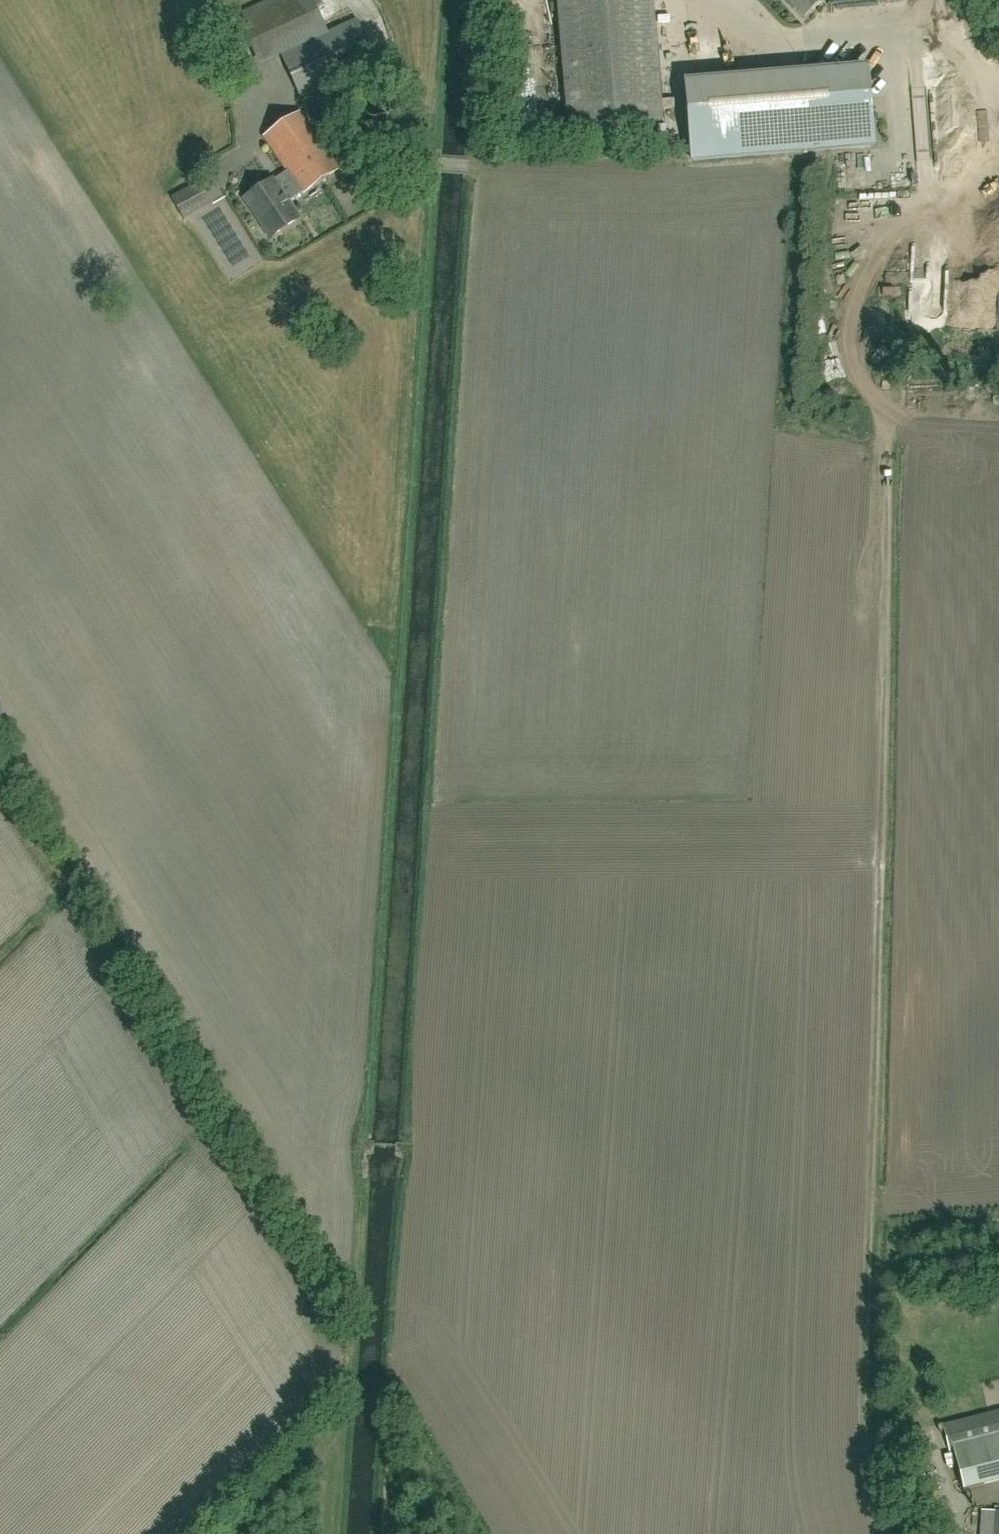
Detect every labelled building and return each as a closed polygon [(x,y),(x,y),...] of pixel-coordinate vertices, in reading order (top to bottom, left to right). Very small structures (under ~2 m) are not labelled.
[(346,81),(359,109),(378,101),(365,72),(377,67),(356,19),(327,32),(313,0),(268,0),(236,14),(259,66),(281,56),(301,101),(346,81)] [(381,66),(399,60),(381,0),(360,0),(381,66)] [(662,121),(652,0),(558,0),(569,129),(662,121)] [(822,0),(786,0),(794,9),(796,6),(805,16),(822,0)] [(882,6),(883,16),(901,15),(901,5),(882,6)] [(834,11),(835,20),(853,19),(852,10),(834,11)] [(871,146),(864,66),(684,81),(691,161),(871,146)] [(300,111),(264,136),(289,174),(275,184),(272,180),(244,199),(270,237),(298,218),(288,202),(301,193),(302,194),(339,169),(300,111)] [(183,218),(210,203),(198,183),(171,198),(183,218)] [(943,1425),(949,1451),(952,1450),(963,1489),(998,1480),(998,1411),(943,1425)]
